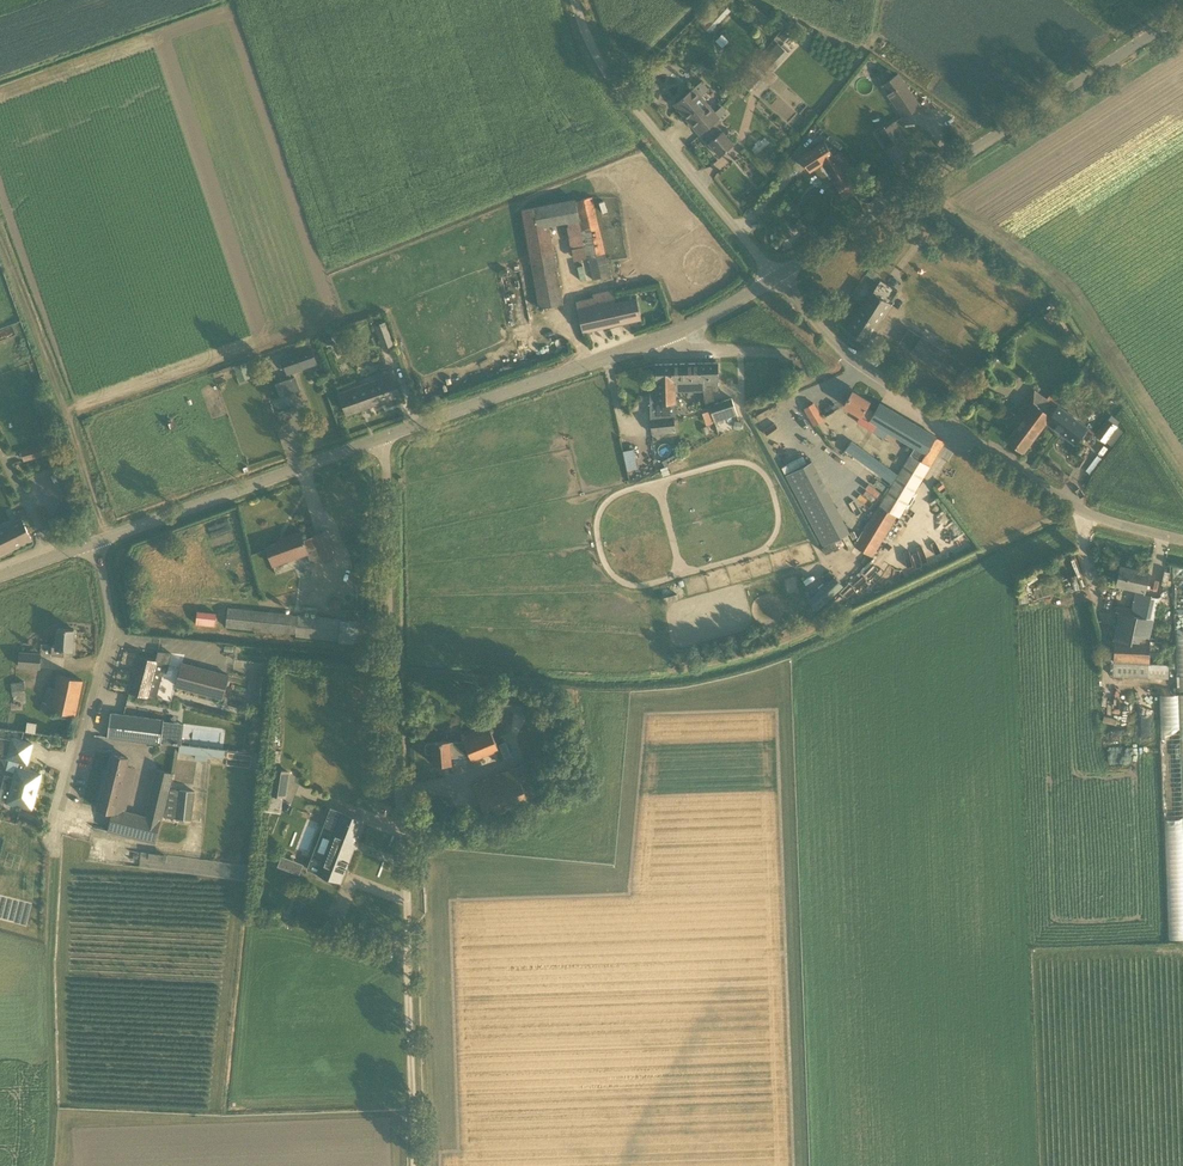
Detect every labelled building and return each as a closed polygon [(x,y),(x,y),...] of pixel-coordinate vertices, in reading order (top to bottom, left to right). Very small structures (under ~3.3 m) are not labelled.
[(769,75),(789,54),(778,43),(758,63),(769,75)] [(920,105),(898,73),(882,84),(904,116),(920,105)] [(701,97),(711,88),(705,81),(694,89),(675,104),(695,127),(714,113),(701,97)] [(734,144),(718,124),(720,123),(718,120),(719,119),(714,113),(695,127),(700,133),(702,132),(710,141),(709,142),(720,156),(734,144)] [(896,164),(911,155),(906,147),(909,146),(894,122),(877,132),(896,164)] [(841,150),(833,155),(823,140),(799,156),(810,172),(822,163),(844,197),(857,189),(849,177),(856,172),(841,150)] [(543,193),(545,203),(562,200),(560,190),(543,193)] [(590,197),(576,201),(587,258),(603,254),(590,197)] [(553,251),(530,255),(540,308),(563,304),(553,251)] [(608,276),(603,254),(587,258),(592,280),(608,276)] [(891,301),(898,289),(880,279),(873,291),(872,291),(847,330),(866,342),(892,302),(891,301)] [(596,298),(576,302),(583,331),(642,318),(637,298),(615,302),(612,290),(595,293),(596,298)] [(385,321),(375,325),(382,343),(392,339),(385,321)] [(921,337),(909,328),(899,343),(936,368),(946,352),(921,336),(921,337)] [(310,348),(307,340),(294,346),(297,353),(283,358),(288,372),(316,363),(311,348),(310,348)] [(252,378),(250,372),(246,361),(234,365),(240,382),(252,378)] [(714,422),(738,414),(732,398),(716,403),(714,397),(713,391),(718,391),(718,362),(699,363),(698,385),(701,385),(702,391),(704,391),(704,398),(706,405),(709,405),(709,407),(714,423),(715,423),(714,422)] [(698,385),(699,363),(669,364),(669,380),(673,381),(673,392),(674,414),(665,414),(665,418),(651,420),(652,434),(676,432),(674,417),(677,417),(676,392),(702,391),(701,385),(698,385)] [(651,420),(665,418),(665,414),(674,414),(673,392),(673,381),(669,380),(669,364),(655,364),(656,404),(651,404),(651,420)] [(346,413),(399,394),(389,366),(376,371),(381,385),(341,398),(346,413)] [(295,377),(281,382),(286,395),(300,390),(295,377)] [(874,411),(866,407),(869,401),(852,391),(843,407),(860,417),(860,416),(876,426),(914,449),(899,474),(852,441),(843,453),(891,488),(855,547),(872,557),(897,516),(899,517),(944,442),(879,403),(874,411)] [(280,397),(276,399),(279,409),(290,405),(286,395),(280,397)] [(1045,397),(1038,407),(1029,400),(1014,419),(1020,424),(1007,440),(1023,452),(1046,421),(1059,405),(1058,404),(1056,406),(1045,397)] [(815,425),(823,420),(813,403),(805,408),(815,425)] [(1075,443),(1088,427),(1059,405),(1046,421),(1075,443)] [(1120,421),(1111,415),(1096,435),(1105,442),(1105,441),(1111,445),(1118,436),(1113,432),(1118,426),(1117,425),(1120,421)] [(48,453),(45,443),(22,450),(25,460),(48,453)] [(622,450),(626,470),(636,467),(632,448),(622,450)] [(848,531),(811,463),(786,476),(823,545),(848,531)] [(942,524),(952,540),(964,532),(955,517),(954,518),(940,496),(929,503),(942,524)] [(32,538),(21,517),(0,528),(0,554),(32,538)] [(208,526),(211,535),(231,529),(228,520),(208,526)] [(308,552),(318,548),(321,558),(335,553),(327,531),(314,535),(315,536),(303,540),(300,531),(278,539),(279,542),(267,546),(274,566),(309,554),(308,552)] [(838,546),(834,540),(824,546),(822,547),(825,553),(838,546)] [(1145,591),(1149,573),(1121,566),(1116,585),(1145,591)] [(1173,569),(1176,693),(1159,693),(1161,755),(1180,755),(1179,706),(1182,706),(1182,569),(1173,569)] [(828,579),(808,598),(817,608),(843,584),(834,574),(828,579)] [(1033,588),(1036,598),(1060,591),(1057,581),(1033,588)] [(1149,633),(1158,597),(1144,594),(1139,616),(1118,612),(1114,631),(1113,661),(1112,676),(1168,678),(1168,664),(1147,663),(1149,633)] [(328,599),(329,609),(340,608),(339,598),(328,599)] [(339,640),(341,619),(292,615),(292,614),(228,607),(226,627),(295,634),(295,636),(339,640)] [(196,609),(194,623),(214,626),(216,612),(196,609)] [(73,649),(74,629),(58,628),(57,643),(52,643),(52,655),(65,656),(65,649),(73,649)] [(167,673),(172,653),(159,651),(156,661),(139,657),(130,691),(157,698),(164,672),(167,673)] [(20,652),(19,667),(40,668),(41,654),(20,652)] [(223,699),(230,674),(182,662),(175,687),(223,699)] [(266,701),(270,676),(258,674),(254,700),(266,701)] [(76,715),(83,680),(59,675),(56,689),(48,687),(45,702),(52,703),(51,710),(76,715)] [(11,683),(12,691),(26,690),(24,681),(11,683)] [(161,744),(164,720),(111,713),(108,737),(161,744)] [(466,745),(470,755),(472,759),(498,750),(487,722),(461,732),(466,745)] [(0,737),(0,753),(7,755),(6,758),(19,762),(18,766),(16,766),(10,789),(1,787),(0,792),(0,800),(32,808),(41,774),(24,769),(26,762),(27,763),(32,743),(11,738),(11,740),(0,737)] [(451,746),(451,740),(427,742),(425,745),(426,751),(428,753),(433,753),(434,764),(452,763),(452,756),(470,755),(466,745),(451,746)] [(224,757),(225,751),(180,745),(179,753),(197,755),(207,756),(224,757)] [(97,808),(112,812),(123,815),(124,810),(133,776),(128,774),(130,766),(127,765),(129,758),(113,754),(108,773),(106,773),(97,808)] [(269,769),(265,794),(286,797),(290,771),(273,768),(272,770),(269,769)] [(161,819),(162,817),(169,789),(174,773),(156,769),(145,815),(161,819)] [(195,791),(169,789),(162,817),(192,820),(195,791)] [(430,805),(434,817),(441,814),(439,803),(430,805)] [(108,830),(128,835),(127,839),(140,842),(141,839),(155,842),(161,819),(145,815),(124,810),(123,815),(112,812),(108,830)] [(363,826),(338,817),(316,874),(341,883),(363,826)]
